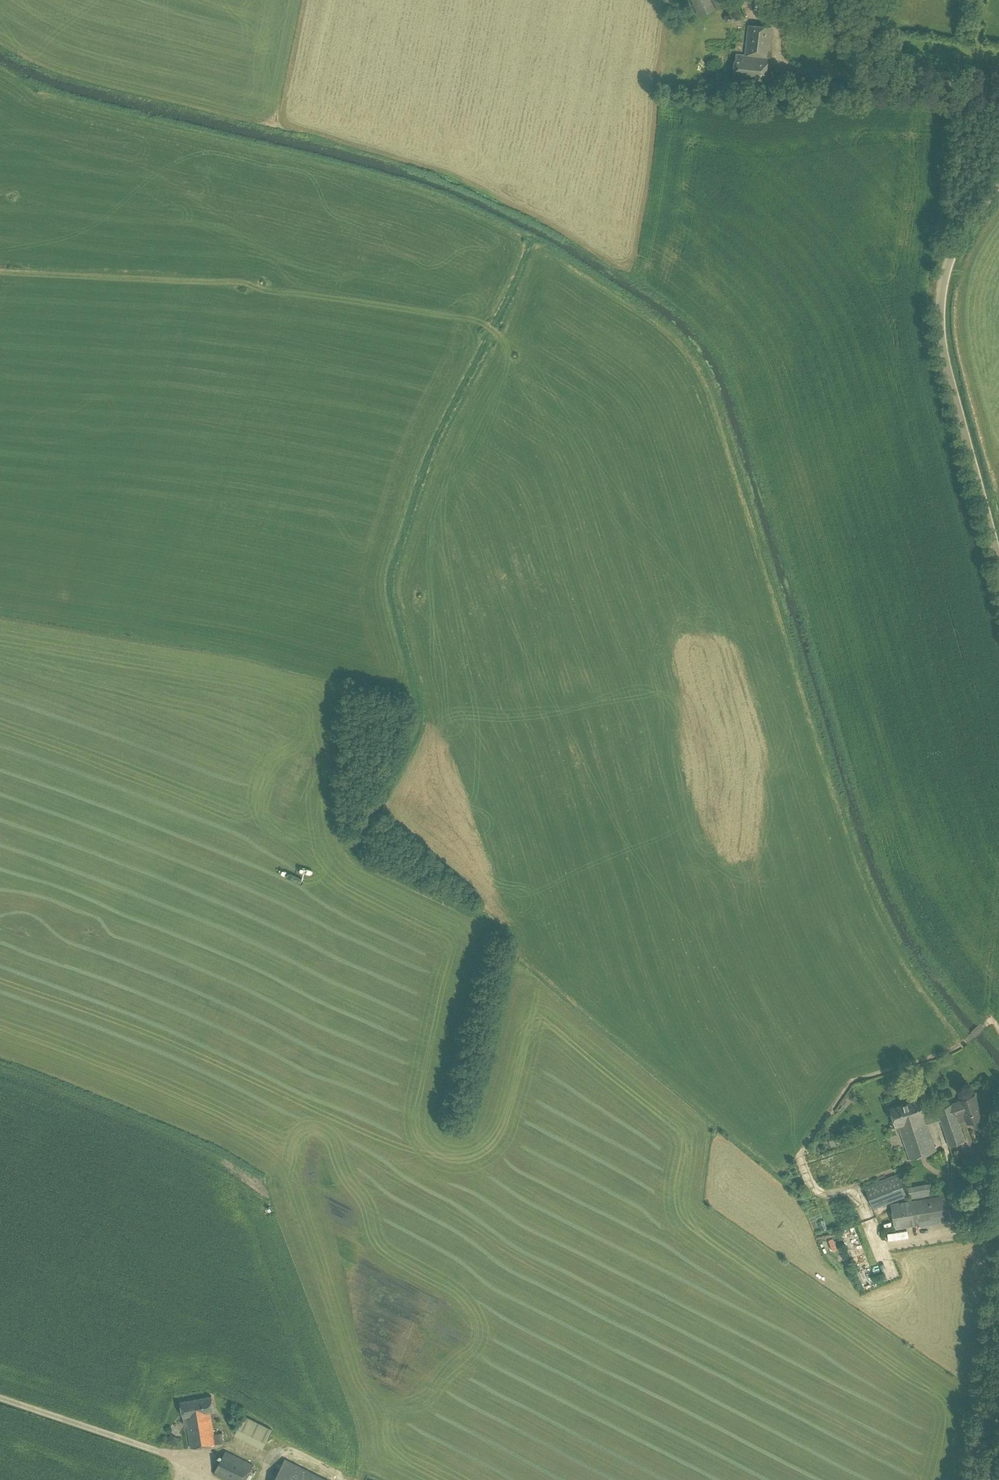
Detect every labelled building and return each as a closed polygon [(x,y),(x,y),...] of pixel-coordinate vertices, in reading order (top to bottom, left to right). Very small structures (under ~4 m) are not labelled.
[(732,2),(731,0),(694,0),(701,15),(732,2)] [(840,14),(838,25),(852,28),(854,18),(840,14)] [(766,81),(771,27),(749,25),(745,55),(736,54),(733,77),(766,81)] [(960,1101),(937,1109),(940,1119),(941,1119),(949,1146),(965,1141),(956,1115),(964,1112),(967,1124),(972,1122),(975,1129),(984,1126),(982,1119),(974,1095),(960,1100),(960,1101)] [(940,1119),(937,1109),(925,1113),(920,1099),(890,1108),(896,1126),(898,1125),(910,1159),(936,1150),(927,1123),(940,1119)] [(873,1209),(906,1196),(898,1174),(865,1187),(873,1209)] [(910,1200),(931,1196),(929,1183),(908,1187),(910,1200)] [(894,1229),(952,1219),(947,1195),(890,1204),(894,1229)] [(837,1237),(832,1240),(837,1250),(842,1247),(837,1237)] [(214,1434),(210,1411),(214,1411),(211,1396),(181,1401),(183,1416),(184,1422),(187,1422),(191,1448),(224,1443),(222,1433),(214,1434)] [(267,1446),(275,1426),(247,1415),(239,1434),(267,1446)] [(171,1433),(166,1441),(174,1446),(179,1438),(171,1433)] [(253,1465),(226,1451),(214,1474),(227,1479),(245,1479),(253,1465)] [(285,1459),(275,1479),(326,1479),(285,1459)]
